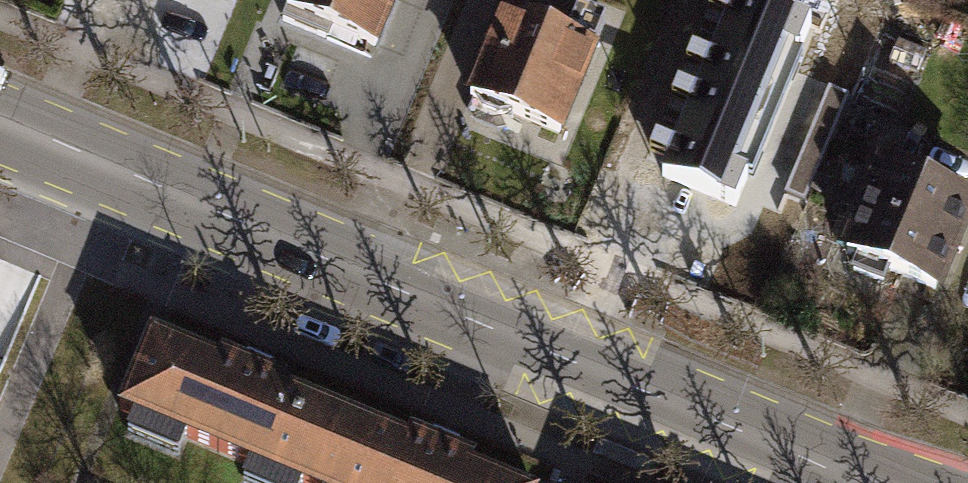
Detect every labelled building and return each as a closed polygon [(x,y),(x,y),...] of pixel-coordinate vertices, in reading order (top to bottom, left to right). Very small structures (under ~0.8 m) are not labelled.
[(223,10),(227,0),(196,0),(223,10)] [(285,20),(328,37),(332,30),(374,47),(393,0),(294,0),(285,20)] [(662,177),(735,207),(812,25),(749,0),(735,0),(662,177)] [(593,51),(505,15),(472,96),(560,132),(593,51)] [(928,55),(901,43),(887,76),(915,87),(928,55)] [(849,91),(829,83),(786,192),(805,199),(849,91)] [(885,169),(852,253),(863,257),(857,272),(886,283),(891,269),(937,287),(967,209),(967,202),(885,169)] [(151,428),(282,482),(350,482),(377,419),(311,392),(315,384),(260,361),(256,369),(188,340),(151,428)] [(350,482),(528,482),(504,473),(508,464),(448,439),(444,448),(377,419),(350,482)]
